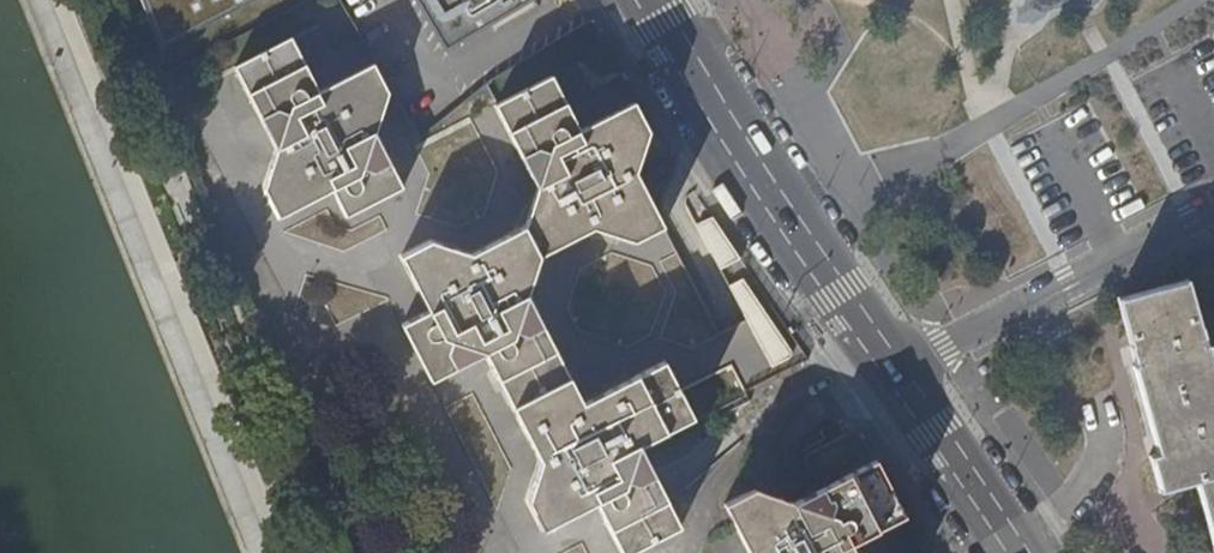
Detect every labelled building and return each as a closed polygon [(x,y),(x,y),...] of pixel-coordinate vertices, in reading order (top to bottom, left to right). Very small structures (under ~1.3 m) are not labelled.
[(249,0),(143,0),(162,45),(249,0)] [(446,53),(466,42),(538,0),(415,0),(446,53)] [(236,68),(278,149),(268,188),(284,219),(336,191),(350,217),(406,188),(378,135),(388,89),(375,64),(322,92),(293,38),(236,68)] [(428,312),(402,326),(431,383),(485,354),(542,461),(528,501),(544,531),(598,503),(624,552),(635,552),(683,529),(640,446),(693,418),(664,360),(583,402),(528,295),(541,255),(595,227),(635,240),(666,224),(639,173),(652,131),(638,103),(623,74),(574,63),(496,105),(537,186),(524,226),(470,255),(429,242),(401,257),(428,312)] [(1213,342),(1210,342),(1209,338),(1192,277),(1125,295),(1140,352),(1143,362),(1140,363),(1161,439),(1164,450),(1157,452),(1167,486),(1204,477),(1213,513),(1213,345),(1213,342)] [(851,546),(906,517),(876,461),(794,503),(754,489),(726,505),(750,552),(855,552),(851,546)]
